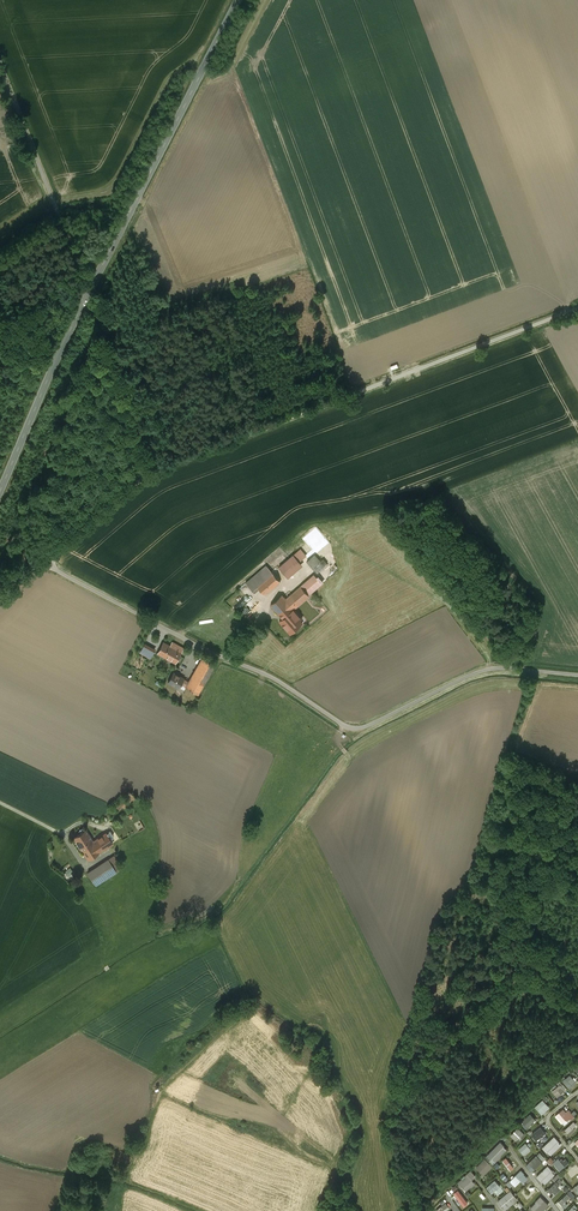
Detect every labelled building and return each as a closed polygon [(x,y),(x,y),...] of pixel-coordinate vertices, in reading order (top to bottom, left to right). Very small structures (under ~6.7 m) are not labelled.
[(305,558),(298,551),(279,567),(288,578),(303,565),(300,562),(305,558)] [(325,566),(315,555),(307,561),(317,572),(325,566)] [(272,571),(267,565),(246,583),(255,593),(260,588),(265,595),(281,582),(272,571)] [(299,598),(302,602),(310,596),(309,595),(313,592),(322,584),(314,575),(286,599),(283,595),(271,605),(280,614),(299,598)] [(299,598),(280,614),(283,618),(294,630),(303,623),(300,620),(303,618),(295,609),(302,602),(299,598)] [(294,630),(283,618),(280,621),(291,634),(294,630)] [(170,645),(164,641),(157,653),(175,662),(183,647),(172,641),(170,645)] [(156,649),(145,643),(139,653),(150,658),(156,649)] [(215,663),(203,657),(189,681),(186,687),(199,694),(215,663)] [(189,681),(172,671),(166,682),(178,689),(181,684),(186,687),(189,681)] [(129,792),(115,807),(118,810),(129,797),(132,794),(129,792)] [(142,820),(135,822),(139,830),(145,827),(142,820)] [(94,842),(86,829),(74,837),(88,860),(100,852),(113,843),(109,838),(106,833),(94,842)] [(114,855),(88,872),(96,885),(123,867),(114,855)] [(562,1079),(571,1088),(577,1082),(577,1080),(571,1073),(567,1077),(566,1075),(562,1079)] [(562,1083),(553,1090),(559,1096),(567,1089),(562,1083)] [(536,1106),(544,1113),(552,1105),(544,1098),(536,1106)] [(576,1115),(569,1108),(568,1110),(565,1107),(556,1115),(566,1125),(576,1115)] [(529,1127),(538,1118),(532,1112),(523,1120),(529,1127)] [(577,1123),(577,1122),(575,1120),(567,1128),(572,1134),(577,1129),(574,1127),(577,1123)] [(535,1135),(533,1136),(536,1140),(548,1132),(543,1125),(533,1132),(535,1135)] [(519,1126),(512,1134),(517,1139),(521,1135),(523,1137),(527,1133),(519,1126)] [(555,1135),(544,1146),(552,1154),(563,1143),(555,1135)] [(495,1162),(509,1148),(502,1140),(487,1155),(495,1162)] [(527,1141),(519,1148),(525,1154),(532,1148),(527,1141)] [(534,1171),(547,1157),(541,1151),(527,1164),(534,1171)] [(507,1156),(504,1159),(513,1170),(516,1167),(507,1156)] [(560,1156),(555,1160),(552,1156),(548,1159),(553,1164),(555,1162),(561,1170),(571,1162),(567,1157),(564,1160),(560,1156)] [(486,1157),(477,1166),(485,1175),(494,1165),(486,1157)] [(549,1164),(538,1175),(546,1183),(558,1172),(549,1164)] [(472,1169),(459,1182),(468,1191),(477,1182),(474,1179),(478,1175),(472,1169)] [(522,1180),(525,1182),(530,1177),(522,1169),(510,1180),(516,1186),(522,1180)] [(571,1183),(574,1180),(567,1172),(564,1175),(571,1183)] [(561,1183),(564,1180),(561,1177),(550,1188),(556,1194),(565,1186),(561,1183)] [(496,1178),(488,1186),(497,1195),(505,1188),(496,1178)] [(452,1188),(466,1205),(470,1201),(457,1185),(452,1188)] [(506,1209),(520,1199),(512,1189),(499,1199),(506,1209)] [(529,1192),(523,1197),(529,1203),(535,1197),(529,1192)] [(569,1192),(560,1201),(566,1207),(574,1198),(569,1192)] [(450,1205),(448,1202),(438,1208),(440,1210),(448,1210),(446,1208),(450,1205)]
